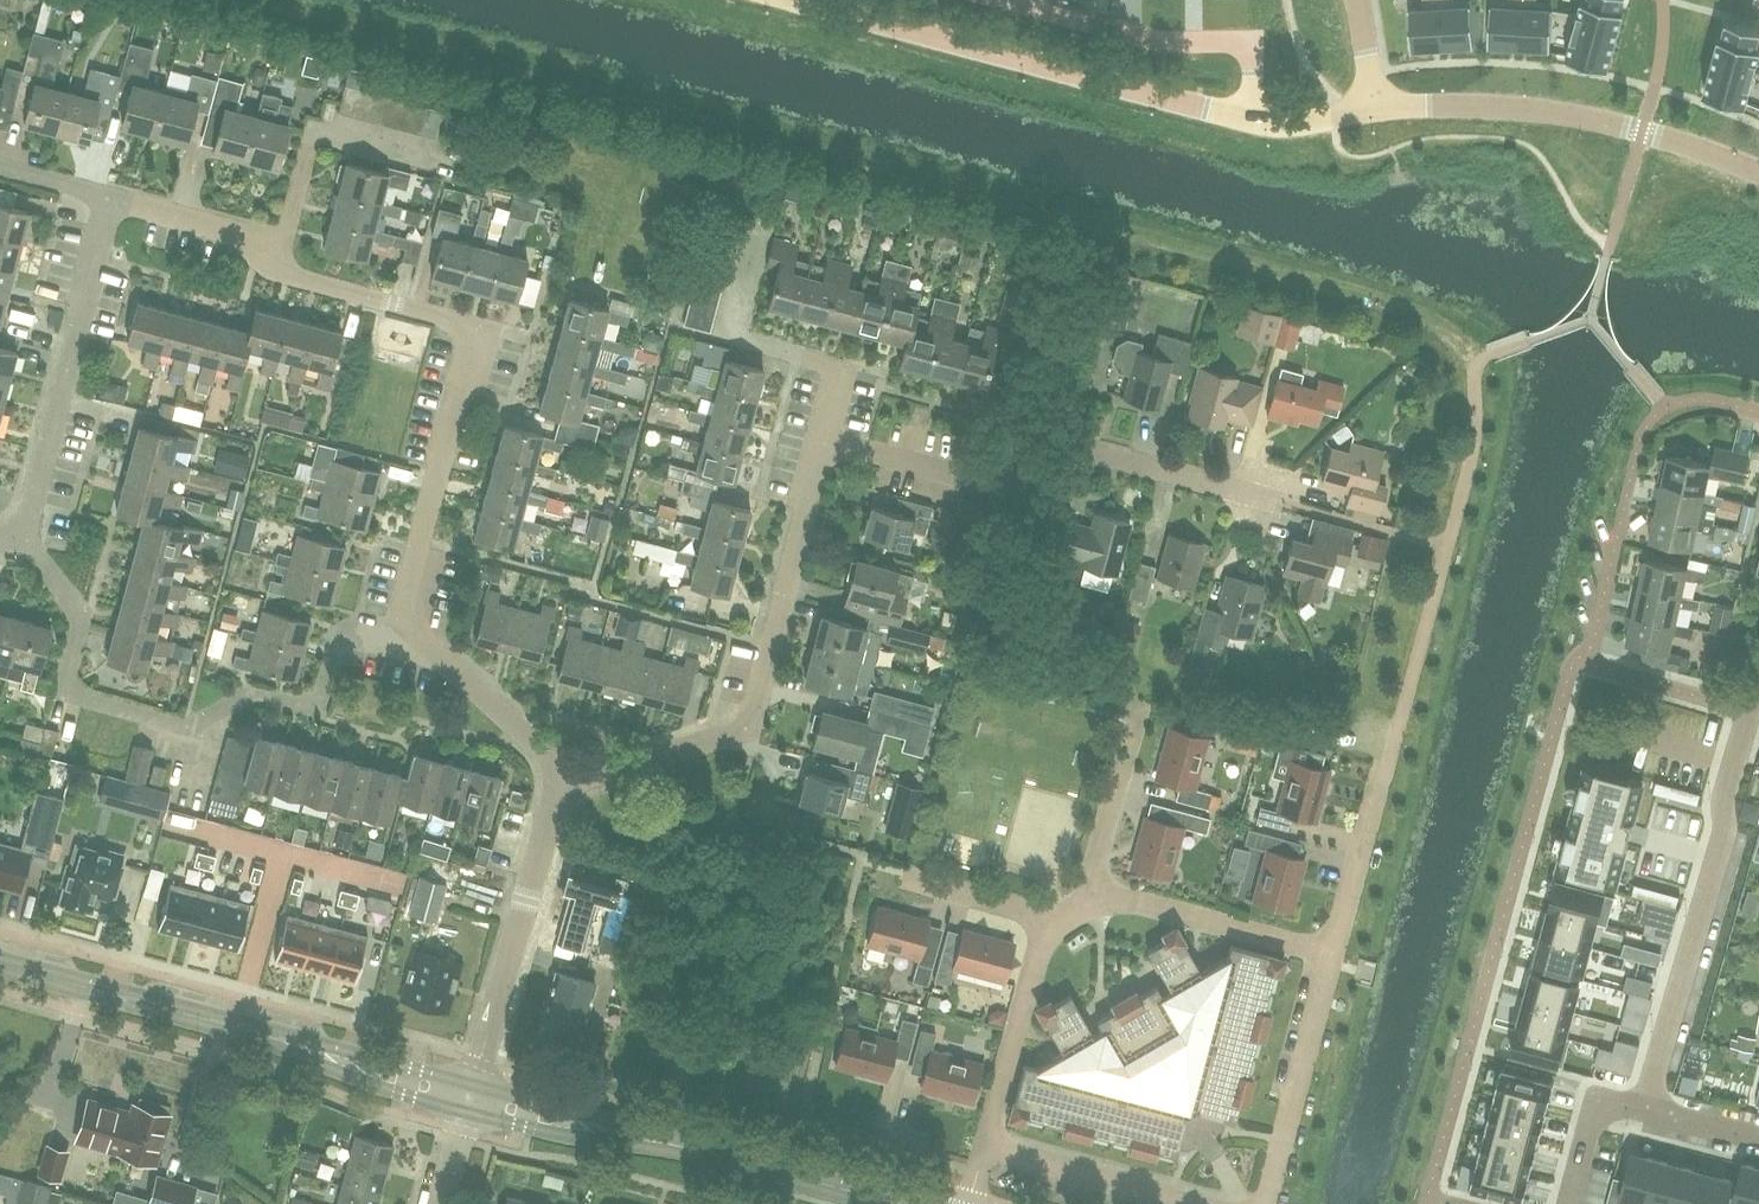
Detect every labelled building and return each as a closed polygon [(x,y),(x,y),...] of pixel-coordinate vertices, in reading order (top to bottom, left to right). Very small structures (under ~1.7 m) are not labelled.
[(1411,50),(1442,48),(1439,0),(1423,0),(1423,8),(1409,9),(1411,50)] [(1454,0),(1440,0),(1443,48),(1474,46),(1471,0),(1459,0),(1454,0)] [(1508,0),(1505,0),(1491,0),(1488,46),(1520,48),(1522,0),(1508,0)] [(1536,2),(1536,0),(1522,0),(1520,48),(1551,50),(1551,47),(1553,9),(1553,3),(1536,2)] [(1553,9),(1551,47),(1569,50),(1567,56),(1584,60),(1585,54),(1593,56),(1592,62),(1608,67),(1624,10),(1621,9),(1624,0),(1582,0),(1579,13),(1553,9)] [(1757,46),(1758,37),(1758,29),(1727,20),(1722,36),(1720,36),(1704,93),(1721,98),(1723,92),(1730,94),(1729,100),(1745,105),(1747,99),(1758,104),(1758,63),(1757,62),(1758,55),(1758,47),(1757,46)] [(61,59),(66,41),(34,32),(29,50),(28,50),(23,71),(17,90),(31,94),(23,122),(55,131),(66,91),(50,87),(58,58),(61,59)] [(120,75),(117,88),(130,92),(121,125),(154,134),(165,91),(144,86),(150,63),(125,56),(120,75)] [(14,104),(17,90),(23,71),(6,66),(0,86),(0,100),(14,104)] [(66,91),(55,131),(88,139),(96,110),(110,114),(117,88),(120,75),(90,67),(83,95),(66,91)] [(254,83),(261,85),(265,82),(267,73),(265,69),(258,67),(254,70),(252,78),(254,83)] [(349,68),(345,86),(338,112),(351,116),(363,71),(349,68)] [(364,72),(363,71),(351,116),(365,119),(371,93),(359,89),(364,72)] [(217,80),(192,73),(185,97),(165,91),(154,134),(186,143),(195,109),(208,113),(217,80)] [(218,75),(217,80),(208,113),(222,116),(213,150),(245,159),(256,116),(235,110),(242,82),(218,75)] [(256,116),(245,159),(277,167),(288,124),(287,124),(292,106),(281,103),(282,97),(263,92),(256,116)] [(371,93),(365,119),(378,123),(385,96),(371,93)] [(399,100),(385,96),(378,123),(392,127),(399,100)] [(413,103),(399,100),(392,127),(406,130),(413,103)] [(427,107),(413,103),(406,130),(420,134),(427,107)] [(441,111),(427,107),(420,134),(434,138),(441,111)] [(383,173),(345,163),(345,166),(340,165),(336,179),(341,180),(338,190),(381,202),(381,201),(386,184),(406,190),(410,173),(385,166),(383,173)] [(381,202),(338,190),(331,218),(374,229),(379,211),(399,217),(402,207),(381,201),(381,202)] [(523,220),(533,223),(538,204),(512,197),(507,216),(523,220)] [(865,215),(862,228),(876,232),(882,207),(866,203),(863,214),(865,215)] [(21,241),(28,212),(0,205),(0,235),(21,241)] [(710,222),(736,229),(740,214),(714,207),(710,222)] [(449,216),(443,236),(432,278),(460,286),(471,244),(470,243),(453,239),(458,218),(449,216)] [(503,230),(498,251),(499,251),(487,293),(515,301),(527,259),(508,254),(514,233),(519,235),(523,220),(507,216),(503,230)] [(374,229),(331,218),(323,247),(366,258),(371,240),(392,245),(394,234),(374,229)] [(710,222),(706,236),(732,244),(736,229),(710,222)] [(476,223),(470,243),(471,244),(460,286),(487,293),(499,251),(498,251),(481,246),(487,225),(476,223)] [(966,232),(940,226),(936,245),(947,247),(948,242),(963,245),(966,232)] [(13,268),(21,241),(0,235),(0,265),(13,268)] [(706,236),(702,251),(729,258),(732,244),(706,236)] [(796,313),(810,263),(793,259),(797,245),(774,239),(767,263),(779,267),(768,306),(796,313)] [(962,271),(972,273),(979,269),(982,258),(977,250),(968,248),(961,252),(958,263),(962,271)] [(729,258),(702,251),(699,266),(725,273),(729,258)] [(551,271),(555,257),(545,254),(541,269),(551,271)] [(825,268),(810,263),(796,313),(823,321),(839,263),(828,260),(825,268)] [(864,278),(861,291),(851,328),(878,336),(898,264),(887,261),(881,283),(864,278)] [(839,263),(823,321),(851,328),(861,291),(845,287),(851,266),(839,263)] [(910,267),(898,264),(878,336),(906,343),(910,328),(911,328),(914,317),(917,306),(900,301),(910,267)] [(6,296),(13,268),(0,265),(0,295),(6,296)] [(699,266),(695,281),(721,288),(725,273),(699,266)] [(1111,270),(1103,299),(1133,307),(1138,290),(1144,291),(1147,279),(1111,270)] [(695,281),(691,296),(717,302),(721,288),(695,281)] [(1030,296),(1021,293),(1007,289),(999,319),(1022,325),(1030,296)] [(691,296),(687,310),(713,317),(717,302),(691,296)] [(906,343),(899,366),(927,373),(947,301),(935,298),(929,321),(914,317),(911,328),(910,328),(906,343)] [(569,299),(562,327),(600,337),(605,319),(625,325),(628,315),(608,310),(608,309),(569,299)] [(958,304),(947,301),(927,373),(954,380),(964,343),(949,339),(958,304)] [(156,349),(166,310),(138,303),(128,341),(147,346),(142,364),(155,368),(160,350),(156,349)] [(1274,345),(1282,315),(1243,306),(1235,334),(1274,345)] [(256,309),(250,332),(246,348),(247,349),(265,353),(260,371),(273,375),(278,357),(274,356),(284,317),(256,309)] [(194,317),(166,310),(156,349),(160,350),(175,354),(170,372),(183,375),(188,357),(184,356),(194,317)] [(713,317),(687,310),(683,325),(709,331),(713,317)] [(1301,321),(1282,315),(1274,345),(1293,350),(1301,321)] [(211,383),(216,365),(212,364),(222,325),(194,317),(184,356),(188,357),(202,361),(198,379),(211,383)] [(288,379),(301,382),(306,364),(302,363),(312,324),(284,317),(274,356),(278,357),(293,361),(288,379)] [(341,332),(312,324),(302,363),(306,364),(321,368),(316,386),(329,390),(329,387),(339,390),(344,373),(330,370),(341,332)] [(250,332),(222,325),(212,364),(216,365),(231,369),(226,387),(239,390),(244,371),(241,370),(247,349),(246,348),(250,332)] [(562,327),(555,355),(593,364),(598,347),(632,357),(635,346),(600,337),(562,327)] [(969,327),(964,343),(954,380),(983,388),(998,330),(987,327),(986,331),(969,327)] [(1119,370),(1130,373),(1124,397),(1111,393),(1111,395),(1158,407),(1168,371),(1184,375),(1193,343),(1158,334),(1151,357),(1137,353),(1139,346),(1127,342),(1118,346),(1114,361),(1119,370)] [(702,364),(710,367),(706,384),(718,387),(717,389),(756,399),(763,370),(725,360),(728,348),(695,339),(692,352),(704,355),(702,364)] [(645,345),(638,359),(660,368),(666,353),(645,345)] [(8,380),(15,351),(0,347),(0,378),(8,380)] [(593,364),(555,355),(547,382),(585,392),(586,392),(590,375),(624,384),(627,373),(593,364)] [(1337,408),(1343,387),(1317,380),(1315,389),(1299,385),(1302,373),(1281,367),(1277,379),(1276,379),(1266,416),(1295,424),(1297,418),(1315,423),(1321,404),(1337,408)] [(1250,424),(1260,388),(1233,380),(1234,378),(1198,368),(1190,401),(1192,402),(1188,416),(1221,425),(1223,417),(1250,424)] [(103,380),(99,396),(115,400),(119,384),(103,380)] [(585,392),(547,382),(540,411),(560,416),(557,428),(595,438),(598,425),(578,420),(583,402),(603,407),(606,397),(586,392),(585,392)] [(717,389),(718,387),(706,384),(697,382),(694,392),(715,397),(711,415),(710,416),(749,426),(756,399),(717,389)] [(161,401),(157,415),(171,419),(175,404),(161,401)] [(182,402),(179,417),(206,424),(210,408),(182,402)] [(710,416),(711,415),(690,410),(687,420),(708,425),(703,442),(703,443),(742,453),(749,426),(710,416)] [(283,418),(263,412),(261,421),(281,427),(283,418)] [(503,426),(496,454),(534,464),(534,463),(539,446),(560,452),(562,443),(592,451),(595,438),(557,428),(554,439),(541,436),(542,436),(503,426)] [(139,427),(131,456),(170,466),(171,462),(175,448),(193,452),(196,439),(178,434),(177,437),(139,427)] [(703,443),(703,442),(682,437),(680,448),(700,453),(696,470),(695,471),(718,477),(734,481),(742,453),(703,443)] [(1374,482),(1382,453),(1351,444),(1348,453),(1331,448),(1322,483),(1350,491),(1346,505),(1378,514),(1386,485),(1374,482)] [(1658,468),(1664,473),(1664,474),(1661,483),(1705,492),(1709,474),(1743,482),(1748,456),(1758,458),(1758,448),(1751,446),(1749,453),(1733,450),(1714,445),(1711,457),(1710,464),(1668,455),(1667,458),(1660,460),(1658,468)] [(336,447),(332,460),(327,480),(313,476),(310,488),(324,491),(325,488),(373,501),(380,473),(361,468),(364,454),(336,447)] [(220,449),(215,470),(244,477),(249,456),(220,449)] [(496,454),(489,481),(527,491),(532,473),(553,479),(555,469),(534,463),(534,464),(496,454)] [(170,466),(131,456),(124,484),(162,494),(163,490),(167,476),(185,480),(189,467),(171,462),(170,466)] [(695,471),(696,470),(669,463),(665,475),(683,480),(715,489),(718,477),(695,471)] [(715,489),(683,480),(680,492),(691,495),(712,501),(712,500),(715,489)] [(489,481),(481,509),(520,519),(520,518),(525,501),(544,507),(544,511),(560,515),(564,501),(527,491),(489,481)] [(1661,483),(1655,511),(1699,520),(1703,503),(1721,507),(1724,496),(1705,492),(1661,483)] [(162,494),(124,484),(116,513),(143,520),(143,519),(155,523),(155,522),(160,503),(178,508),(182,495),(163,490),(162,494)] [(325,488),(324,491),(320,508),(305,504),(302,515),(317,519),(318,517),(366,529),(373,501),(325,488)] [(712,501),(691,495),(688,505),(709,511),(705,528),(743,539),(750,510),(712,500),(712,501)] [(931,506),(896,497),(893,511),(871,505),(863,536),(906,547),(911,529),(924,533),(931,506)] [(520,519),(481,509),(474,537),(512,547),(517,529),(538,534),(541,524),(520,518),(520,519)] [(1655,511),(1649,540),(1692,549),(1696,530),(1715,535),(1734,539),(1736,529),(1699,520),(1655,511)] [(585,536),(602,540),(604,540),(609,519),(591,514),(585,536)] [(1116,573),(1130,523),(1096,514),(1093,528),(1067,521),(1058,552),(1084,559),(1083,564),(1116,573)] [(143,519),(143,520),(136,546),(175,557),(176,553),(180,538),(199,543),(202,531),(183,526),(182,529),(155,522),(155,523),(143,519)] [(705,528),(684,522),(681,533),(702,538),(697,555),(697,556),(736,566),(743,539),(705,528)] [(1297,594),(1319,600),(1323,583),(1324,583),(1330,560),(1344,564),(1351,539),(1324,532),(1321,546),(1292,538),(1283,572),(1302,577),(1297,594)] [(1356,555),(1383,562),(1389,540),(1362,532),(1356,555)] [(1192,586),(1204,543),(1170,534),(1158,577),(1192,586)] [(289,563),(338,576),(345,548),(297,535),(291,556),(277,552),(274,563),(288,567),(289,563)] [(136,546),(129,574),(168,585),(169,581),(173,566),(191,571),(194,558),(176,553),(175,557),(136,546)] [(728,594),(736,566),(697,556),(697,555),(677,550),(674,560),(695,566),(690,584),(728,594)] [(1645,558),(1639,586),(1682,595),(1685,578),(1704,582),(1707,571),(1645,558)] [(895,570),(856,560),(856,561),(851,559),(846,577),(851,578),(848,592),(863,596),(858,612),(899,623),(906,595),(907,595),(912,575),(895,570)] [(1146,602),(1155,566),(1138,561),(1128,597),(1146,602)] [(289,563),(288,567),(284,583),(270,580),(266,591),(282,595),(283,591),(330,604),(338,576),(289,563)] [(485,564),(482,578),(499,582),(503,568),(485,564)] [(129,574),(121,603),(160,613),(161,609),(165,594),(184,599),(187,586),(169,581),(168,585),(129,574)] [(982,581),(964,577),(959,599),(977,603),(982,581)] [(1249,636),(1262,586),(1228,577),(1219,611),(1205,607),(1190,663),(1204,666),(1210,642),(1213,643),(1217,627),(1249,636)] [(1639,586),(1633,615),(1675,624),(1675,623),(1679,606),(1698,610),(1700,599),(1682,595),(1639,586)] [(507,652),(518,609),(496,603),(499,594),(486,590),(484,601),(487,601),(475,644),(507,652)] [(121,603),(114,630),(153,640),(154,637),(158,622),(176,627),(180,614),(161,609),(160,613),(121,603)] [(569,603),(565,617),(579,621),(583,607),(569,603)] [(540,614),(518,609),(507,652),(538,660),(549,618),(552,618),(555,608),(542,605),(540,614)] [(1730,628),(1734,608),(1716,605),(1712,624),(1730,628)] [(255,639),(303,652),(310,624),(262,611),(257,631),(243,627),(240,638),(254,642),(255,639)] [(636,639),(641,618),(619,613),(614,634),(636,639)] [(5,677),(21,619),(0,614),(0,676),(5,677)] [(1633,615),(1627,642),(1644,646),(1641,660),(1677,669),(1681,654),(1669,651),(1673,634),(1692,638),(1694,628),(1675,623),(1675,624),(1633,615)] [(813,648),(857,660),(861,645),(877,649),(881,633),(865,629),(866,628),(822,616),(813,648)] [(49,627),(21,619),(5,677),(21,681),(19,688),(32,692),(49,627)] [(930,634),(890,623),(885,643),(925,653),(930,634)] [(589,688),(601,645),(579,639),(581,630),(569,626),(566,638),(569,638),(558,680),(589,688)] [(671,626),(667,643),(707,654),(712,637),(671,626)] [(153,640),(114,630),(107,659),(145,669),(151,649),(169,654),(172,642),(154,637),(153,640)] [(622,650),(601,645),(589,688),(620,696),(635,641),(625,638),(622,650)] [(192,646),(201,649),(203,642),(195,639),(192,646)] [(255,639),(254,642),(249,659),(235,655),(232,666),(247,670),(248,667),(295,680),(303,652),(255,639)] [(644,643),(635,641),(620,696),(651,704),(662,661),(641,655),(644,643)] [(171,654),(191,660),(195,648),(174,642),(171,654)] [(857,660),(813,648),(805,680),(849,691),(865,695),(869,680),(853,676),(857,660)] [(684,666),(662,661),(651,704),(682,712),(693,670),(696,671),(699,660),(686,657),(684,666)] [(869,708),(912,720),(916,707),(910,704),(911,700),(873,690),(869,708)] [(912,720),(869,708),(869,709),(876,710),(871,724),(908,735),(912,720)] [(822,710),(820,715),(815,713),(811,728),(817,729),(813,744),(859,756),(868,722),(822,710)] [(25,722),(21,738),(38,743),(35,754),(37,754),(50,757),(51,756),(58,730),(42,726),(25,722)] [(1261,732),(1233,725),(1227,748),(1254,755),(1261,732)] [(1170,727),(1156,779),(1179,785),(1175,799),(1207,808),(1211,793),(1192,788),(1206,737),(1170,727)] [(250,759),(254,743),(226,736),(222,752),(250,759)] [(256,737),(254,743),(250,759),(246,774),(243,782),(272,790),(285,745),(256,737)] [(144,781),(151,749),(134,744),(126,777),(144,781)] [(314,753),(285,745),(272,790),(302,798),(314,753)] [(1296,745),(1278,811),(1260,806),(1256,821),(1287,829),(1291,815),(1314,821),(1328,770),(1320,767),(1324,753),(1296,745)] [(222,752),(218,766),(246,774),(250,759),(222,752)] [(343,760),(314,753),(302,798),(330,806),(343,760)] [(413,754),(406,777),(400,800),(430,808),(442,762),(413,754)] [(372,768),(343,760),(330,806),(359,814),(372,768)] [(471,770),(442,762),(430,808),(459,816),(471,770)] [(872,773),(831,762),(827,776),(806,771),(798,801),(840,813),(845,795),(865,800),(872,773)] [(218,766),(214,781),(242,788),(243,782),(246,774),(218,766)] [(372,768),(359,814),(389,822),(395,799),(400,800),(406,777),(372,768)] [(1563,853),(1558,869),(1616,884),(1643,784),(1585,768),(1581,784),(1576,801),(1567,836),(1563,853)] [(471,770),(459,816),(488,824),(500,778),(471,770)] [(214,781),(210,796),(238,803),(242,788),(214,781)] [(1701,794),(1656,782),(1653,793),(1698,805),(1701,794)] [(170,792),(133,783),(126,808),(164,817),(167,806),(170,792)] [(898,833),(910,836),(922,789),(910,786),(898,833)] [(238,803),(210,796),(206,810),(234,818),(238,803)] [(1748,801),(1744,815),(1758,819),(1758,816),(1758,807),(1757,803),(1748,801)] [(22,850),(0,844),(0,887),(19,893),(27,863),(45,868),(46,864),(51,843),(60,809),(43,804),(32,838),(25,837),(22,850)] [(1210,818),(1173,808),(1169,822),(1146,816),(1132,868),(1168,877),(1182,826),(1206,833),(1210,818)] [(340,829),(335,845),(349,849),(353,832),(340,829)] [(1304,859),(1281,853),(1285,838),(1248,829),(1244,843),(1268,850),(1254,901),(1290,910),(1304,859)] [(370,839),(365,857),(381,861),(385,843),(370,839)] [(68,865),(67,869),(64,868),(61,881),(63,882),(62,886),(64,887),(60,901),(89,909),(94,893),(111,897),(112,894),(114,895),(118,882),(115,881),(122,855),(107,851),(106,853),(84,848),(85,847),(75,844),(70,866),(68,865)] [(486,865),(491,848),(478,844),(473,861),(486,865)] [(207,854),(198,851),(194,865),(203,868),(207,854)] [(207,854),(203,868),(213,870),(216,856),(207,854)] [(249,880),(259,883),(263,869),(253,866),(249,880)] [(614,908),(621,885),(570,870),(563,895),(569,897),(557,941),(584,949),(597,903),(612,908),(614,908)] [(436,922),(447,883),(419,876),(409,914),(436,922)] [(294,877),(290,891),(300,894),(304,880),(294,877)] [(1550,908),(1608,924),(1615,896),(1558,881),(1550,908)] [(197,890),(170,882),(158,929),(185,936),(197,890)] [(1677,907),(1680,896),(1635,884),(1632,895),(1677,907)] [(350,892),(341,889),(337,904),(346,906),(350,892)] [(197,890),(185,936),(211,943),(223,897),(197,890)] [(356,909),(359,894),(350,892),(346,906),(356,909)] [(375,911),(378,897),(368,895),(364,908),(375,911)] [(238,950),(251,904),(223,897),(211,943),(238,950)] [(1674,926),(1678,910),(1660,905),(1656,921),(1674,926)] [(877,907),(868,943),(919,957),(912,981),(927,985),(937,948),(923,944),(929,921),(877,907)] [(1550,908),(1543,934),(1590,947),(1597,922),(1607,925),(1608,924),(1550,908)] [(302,968),(314,921),(287,914),(275,960),(302,968)] [(340,928),(314,921),(302,968),(328,975),(340,928)] [(368,935),(340,928),(328,975),(355,982),(368,935)] [(1004,980),(1014,944),(963,931),(956,953),(942,950),(934,981),(949,985),(954,967),(1004,980)] [(1024,1064),(1012,1112),(1176,1155),(1180,1139),(1184,1140),(1217,1122),(1218,1117),(1234,1122),(1278,957),(1230,945),(1227,959),(1202,973),(1178,932),(1147,950),(1171,991),(1162,996),(1156,986),(1097,1021),(1103,1031),(1094,1036),(1070,995),(1039,1012),(1063,1053),(1038,1068),(1024,1064)] [(1543,934),(1536,962),(1582,974),(1590,947),(1543,934)] [(1741,943),(1730,946),(1733,959),(1744,957),(1741,943)] [(1643,949),(1640,960),(1658,965),(1661,954),(1643,949)] [(447,1012),(460,964),(414,951),(401,999),(447,1012)] [(1525,999),(1572,1011),(1579,984),(1533,971),(1526,999),(1525,999)] [(594,984),(556,973),(538,1037),(576,1047),(594,984)] [(1649,997),(1653,981),(1627,975),(1623,991),(1649,997)] [(1525,999),(1518,1025),(1571,1039),(1571,1038),(1566,1036),(1572,1011),(1525,999)] [(990,1012),(987,1021),(1003,1026),(1007,1010),(997,1007),(990,1012)] [(1635,1028),(1644,1031),(1649,1015),(1639,1012),(1635,1028)] [(845,1029),(835,1065),(887,1079),(893,1056),(907,1059),(917,1022),(902,1019),(896,1042),(845,1029)] [(1518,1025),(1511,1052),(1563,1066),(1571,1039),(1518,1025)] [(936,1033),(921,1029),(913,1061),(927,1065),(921,1088),(972,1101),(982,1065),(931,1052),(936,1033)] [(1617,1039),(1613,1051),(1636,1057),(1640,1045),(1617,1039)] [(1757,1044),(1731,1039),(1729,1048),(1739,1050),(1751,1052),(1755,1053),(1757,1044)] [(1613,1051),(1608,1068),(1631,1075),(1636,1057),(1613,1051)] [(1506,1062),(1505,1069),(1536,1078),(1538,1070),(1506,1062)] [(1495,1092),(1495,1093),(1497,1093),(1496,1097),(1545,1110),(1546,1106),(1548,1107),(1554,1082),(1536,1078),(1505,1069),(1501,1069),(1495,1092)] [(1487,1124),(1488,1125),(1487,1129),(1537,1141),(1537,1138),(1539,1138),(1546,1114),(1544,1114),(1545,1110),(1496,1097),(1495,1101),(1493,1100),(1493,1101),(1487,1124)] [(130,1118),(120,1150),(120,1151),(153,1161),(167,1115),(162,1114),(164,1107),(140,1100),(138,1107),(133,1105),(130,1118)] [(130,1118),(111,1113),(112,1109),(89,1102),(78,1140),(101,1147),(102,1146),(120,1150),(130,1118)] [(1478,1155),(1478,1156),(1480,1157),(1479,1160),(1528,1173),(1529,1169),(1531,1170),(1537,1146),(1536,1145),(1537,1141),(1487,1129),(1486,1132),(1485,1132),(1484,1132),(1478,1155)] [(349,1160),(386,1170),(393,1145),(355,1136),(349,1160)] [(62,1181),(70,1150),(45,1144),(37,1175),(62,1181)] [(1614,1177),(1607,1203),(1620,1203),(1622,1197),(1647,1203),(1658,1160),(1633,1153),(1625,1180),(1614,1177)] [(386,1170),(349,1160),(343,1184),(380,1194),(386,1170)] [(1470,1187),(1470,1188),(1523,1202),(1529,1178),(1527,1177),(1528,1173),(1479,1160),(1478,1164),(1476,1164),(1470,1187)] [(1658,1160),(1647,1203),(1650,1203),(1673,1203),(1683,1167),(1658,1160)] [(1744,1163),(1733,1203),(1758,1203),(1758,1167),(1744,1163)] [(1683,1167),(1673,1203),(1699,1203),(1708,1173),(1683,1167)] [(1733,1180),(1708,1173),(1699,1203),(1727,1203),(1733,1180)] [(156,1178),(148,1203),(189,1203),(193,1189),(156,1178)] [(23,1179),(16,1203),(45,1203),(50,1186),(23,1179)] [(343,1184),(338,1203),(378,1203),(380,1194),(343,1184)] [(62,1192),(50,1189),(46,1203),(58,1203),(62,1192)]
